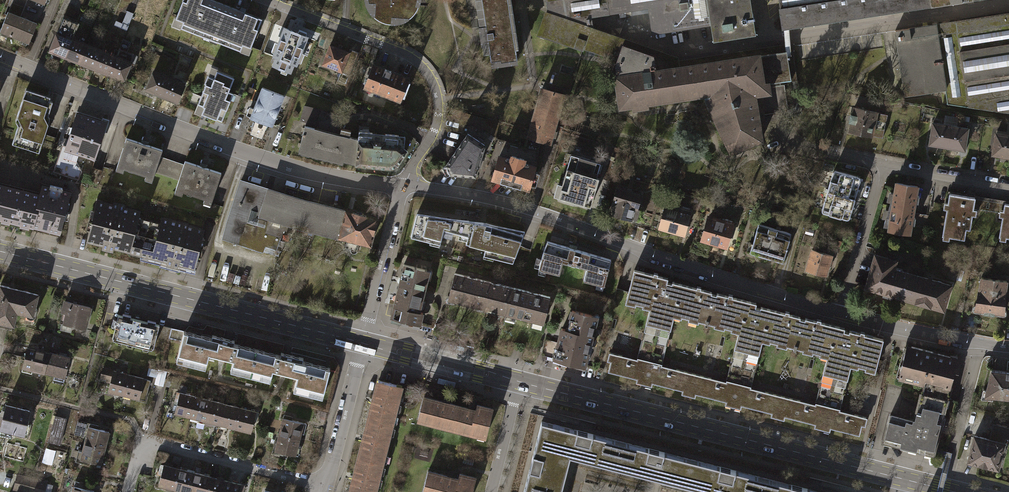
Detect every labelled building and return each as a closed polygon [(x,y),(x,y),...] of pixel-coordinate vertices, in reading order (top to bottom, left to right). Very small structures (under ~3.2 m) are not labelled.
[(222,4),(211,0),(180,0),(173,18),(181,21),(179,28),(208,39),(222,4)] [(389,23),(390,16),(407,17),(410,14),(413,10),(416,5),(413,5),(415,0),(366,0),(366,3),(373,2),(372,16),(376,19),(382,21),(389,23)] [(490,60),(515,57),(506,0),(504,0),(481,3),(485,30),(490,60)] [(569,21),(590,28),(589,16),(618,11),(619,17),(629,15),(628,9),(646,7),(650,33),(710,24),(712,38),(753,31),(748,0),(544,0),(544,2),(546,13),(543,12),(536,34),(544,36),(548,22),(569,21)] [(784,26),(891,10),(932,4),(958,0),(780,0),(784,26)] [(259,19),(222,4),(208,39),(237,50),(240,43),(248,46),(259,19)] [(8,12),(0,32),(29,44),(37,24),(8,12)] [(893,30),(903,95),(939,90),(941,103),(1008,112),(1008,12),(893,30)] [(79,24),(64,19),(50,53),(65,59),(72,40),(79,24)] [(590,28),(569,21),(548,22),(544,36),(580,49),(581,47),(615,59),(613,62),(613,69),(636,66),(637,74),(676,68),(675,57),(590,28)] [(305,35),(286,28),(273,63),(292,70),(305,35)] [(87,46),(72,40),(65,59),(79,65),(87,46)] [(346,52),(328,45),(321,64),(348,74),(356,52),(347,49),(346,52)] [(102,52),(87,46),(79,65),(94,70),(102,52)] [(120,49),(116,57),(109,76),(123,82),(131,63),(134,64),(137,57),(120,49)] [(761,54),(676,68),(637,74),(636,66),(613,69),(615,77),(619,106),(630,104),(631,108),(646,106),(645,102),(705,93),(706,97),(710,109),(709,110),(729,152),(751,142),(759,140),(757,129),(763,128),(761,111),(755,112),(752,94),(767,92),(766,84),(789,80),(785,51),(761,54)] [(116,57),(102,52),(94,70),(109,76),(116,57)] [(407,78),(371,63),(362,87),(397,101),(407,78)] [(201,117),(202,115),(216,121),(217,119),(221,121),(225,111),(227,112),(232,99),(234,95),(228,93),(234,79),(217,72),(218,71),(211,68),(205,84),(206,84),(194,114),(201,117)] [(185,88),(152,75),(145,94),(164,101),(178,107),(185,88)] [(281,95),(260,87),(249,117),(256,120),(256,122),(253,121),(249,132),(259,136),(263,125),(261,124),(262,122),(270,125),(281,95)] [(566,93),(544,87),(541,100),(530,137),(552,143),(566,93)] [(51,99),(26,91),(16,123),(18,128),(12,146),(39,154),(50,121),(49,119),(53,103),(50,102),(51,99)] [(305,105),(302,121),(317,124),(320,108),(305,105)] [(885,114),(852,107),(847,131),(880,138),(885,114)] [(482,129),(495,138),(500,124),(449,109),(447,119),(460,123),(459,125),(464,125),(469,125),(479,133),(482,129)] [(109,124),(79,114),(70,143),(66,152),(79,157),(96,162),(109,124)] [(966,128),(930,122),(927,143),(962,150),(966,128)] [(312,128),(303,125),(296,152),(342,163),(342,161),(354,164),(388,168),(395,164),(405,150),(396,143),(356,139),(346,136),(345,140),(312,131),(312,128)] [(469,125),(464,125),(463,133),(467,134),(468,133),(485,145),(482,154),(490,156),(495,138),(482,129),(479,133),(469,125)] [(485,145),(468,133),(467,134),(446,164),(450,174),(475,177),(482,154),(485,145)] [(994,133),(990,154),(1008,157),(1008,135),(994,133)] [(124,138),(115,166),(150,178),(152,172),(158,156),(160,149),(145,145),(141,143),(138,142),(124,138)] [(66,152),(70,143),(65,141),(56,172),(80,179),(82,172),(77,163),(79,157),(66,152)] [(529,188),(536,162),(525,158),(526,155),(509,150),(508,154),(497,151),(489,177),(529,188)] [(600,160),(571,152),(567,166),(596,175),(600,160)] [(182,164),(158,156),(152,172),(176,179),(182,164)] [(176,179),(173,189),(209,201),(219,172),(203,167),(183,160),(182,164),(176,179)] [(596,175),(567,166),(562,182),(556,181),(553,194),(591,204),(599,176),(596,175)] [(835,170),(833,171),(832,172),(821,211),(821,212),(822,213),(846,220),(848,219),(849,218),(860,180),(859,178),(858,177),(835,170)] [(298,226),(306,200),(241,181),(223,238),(229,239),(225,252),(272,266),(286,223),(298,226)] [(886,229),(908,232),(916,186),(894,183),(883,226),(887,226),(886,229)] [(62,237),(74,192),(44,185),(42,195),(0,184),(0,221),(62,237)] [(638,194),(616,187),(609,212),(632,219),(635,208),(634,207),(638,194)] [(973,196),(947,192),(941,235),(962,238),(964,227),(968,228),(973,196)] [(1001,200),(978,196),(976,209),(999,213),(1001,200)] [(97,197),(86,239),(193,268),(204,225),(97,197)] [(306,200),(298,226),(339,237),(348,240),(346,250),(358,253),(361,243),(371,245),(378,219),(346,210),(306,200)] [(688,210),(665,203),(658,227),(667,229),(681,234),(688,210)] [(1002,203),(996,235),(1008,237),(1008,204),(1002,203)] [(469,220),(413,212),(407,236),(438,243),(441,229),(465,235),(463,243),(483,248),(482,254),(512,262),(522,231),(469,220)] [(730,223),(707,216),(700,239),(723,245),(730,223)] [(789,233),(756,223),(751,242),(757,244),(754,254),(780,262),(789,233)] [(540,254),(537,269),(557,274),(560,261),(585,267),(582,280),(602,285),(609,259),(545,241),(540,254)] [(829,255),(810,249),(804,269),(823,275),(829,255)] [(901,297),(908,273),(903,272),(891,268),(893,260),(873,254),(864,286),(901,297)] [(430,270),(401,264),(389,318),(397,320),(421,325),(426,301),(423,300),(430,270)] [(666,278),(632,269),(624,298),(648,305),(641,331),(666,337),(673,312),(737,328),(729,357),(754,363),(761,336),(825,353),(818,379),(842,386),(849,361),(873,368),(881,338),(847,330),(847,332),(844,331),(841,330),(842,327),(803,317),(803,319),(800,319),(797,318),(797,316),(759,306),(758,308),(755,307),(753,307),(753,302),(715,293),(714,295),(711,294),(709,293),(710,291),(670,281),(670,283),(666,282),(664,281),(666,278)] [(477,307),(484,281),(452,273),(445,299),(477,307)] [(908,273),(901,297),(941,309),(948,285),(928,279),(908,273)] [(992,279),(979,277),(973,309),(1002,312),(1004,280),(992,279)] [(509,315),(516,289),(484,281),(477,307),(509,315)] [(0,285),(0,322),(11,325),(15,312),(33,316),(35,308),(32,308),(36,294),(0,285)] [(541,323),(547,297),(516,289),(509,315),(541,323)] [(65,301),(59,323),(83,329),(88,307),(65,301)] [(593,316),(570,310),(565,330),(559,329),(556,342),(543,339),(539,355),(566,361),(582,365),(593,316)] [(157,325),(116,314),(110,337),(151,348),(157,325)] [(163,351),(169,328),(157,325),(151,348),(163,351)] [(327,367),(181,331),(174,361),(203,368),(206,353),(231,359),(228,371),(267,380),(270,369),(294,375),(291,390),(320,397),(327,367)] [(67,357),(25,346),(21,365),(62,376),(67,357)] [(905,346),(898,377),(921,383),(946,389),(954,359),(945,357),(945,356),(941,355),(905,346)] [(638,359),(610,352),(608,360),(611,361),(609,371),(636,378),(635,381),(642,383),(653,386),(654,382),(683,389),(682,393),(697,397),(698,393),(727,400),(726,404),(734,406),(742,408),(743,405),(771,412),(770,416),(785,420),(786,415),(817,423),(816,427),(824,429),(831,431),(832,427),(861,434),(863,425),(866,426),(869,417),(841,410),(842,408),(817,402),(816,404),(752,388),(753,386),(727,379),(727,381),(662,365),(663,363),(638,357),(638,359)] [(148,380),(100,368),(98,377),(109,379),(106,391),(143,400),(148,380)] [(989,369),(982,396),(1008,398),(1008,371),(996,370),(989,369)] [(377,380),(371,400),(362,438),(352,475),(348,491),(372,491),(399,385),(388,382),(377,380)] [(912,421),(888,415),(882,440),(892,443),(917,449),(931,452),(946,389),(921,383),(912,421)] [(256,412),(175,392),(173,401),(175,401),(172,413),(248,432),(251,420),(254,421),(256,412)] [(474,409),(421,396),(415,419),(484,436),(491,408),(475,404),(474,409)] [(0,428),(0,434),(9,436),(11,430),(21,434),(29,407),(5,400),(0,416),(0,427),(0,428)] [(54,415),(48,441),(60,444),(66,418),(54,415)] [(304,423),(281,418),(273,450),(295,456),(304,423)] [(521,491),(559,491),(568,455),(712,491),(821,491),(807,488),(733,470),(658,451),(586,432),(539,421),(521,491)] [(100,426),(90,423),(89,425),(88,425),(81,451),(77,450),(74,461),(86,463),(87,460),(101,464),(110,430),(102,428),(100,427),(100,426)] [(987,438),(1002,442),(1003,437),(1007,438),(1008,429),(991,424),(987,438)] [(987,438),(973,435),(970,444),(967,458),(968,459),(968,460),(996,467),(1002,442),(987,438)] [(43,462),(53,465),(58,450),(47,447),(43,462)] [(159,464),(157,473),(159,473),(156,485),(185,491),(236,491),(240,491),(241,485),(159,464)] [(428,471),(423,491),(473,491),(477,478),(460,474),(459,479),(453,477),(428,471)] [(11,490),(19,491),(42,491),(44,482),(15,474),(11,490)]
